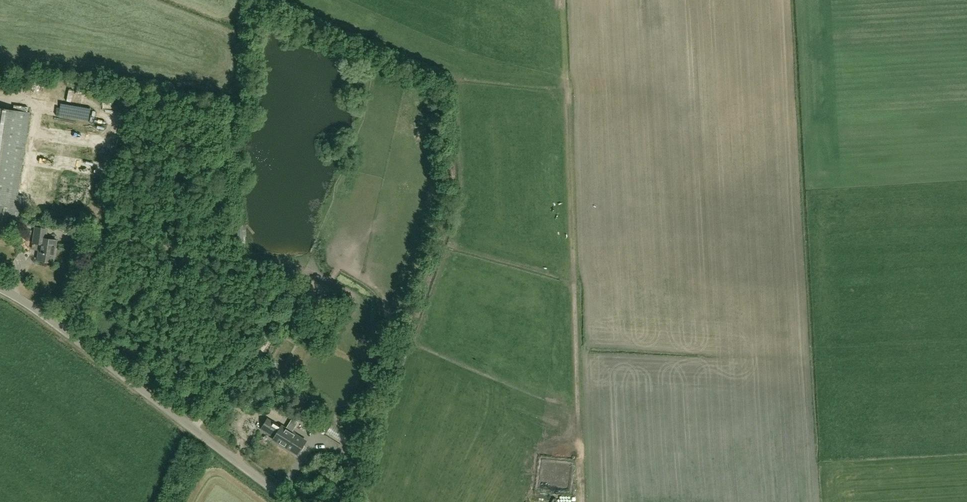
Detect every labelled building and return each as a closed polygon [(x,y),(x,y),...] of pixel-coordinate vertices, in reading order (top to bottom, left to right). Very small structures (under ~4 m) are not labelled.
[(13,224),(21,225),(23,211),(25,196),(17,195),(29,113),(27,112),(13,110),(0,108),(0,222),(13,224)] [(60,209),(64,198),(55,194),(51,205),(60,209)] [(53,262),(56,240),(45,238),(46,228),(35,226),(33,238),(40,239),(37,260),(53,262)] [(300,451),(301,451),(304,447),(303,445),(307,440),(292,431),(298,422),(292,418),(286,427),(282,424),(280,427),(267,419),(261,428),(274,437),(273,439),(298,454),(300,451)]
